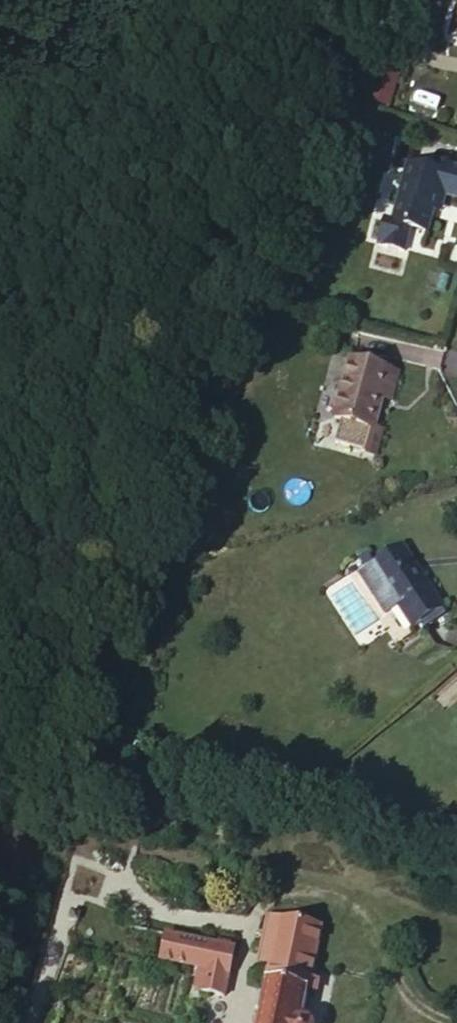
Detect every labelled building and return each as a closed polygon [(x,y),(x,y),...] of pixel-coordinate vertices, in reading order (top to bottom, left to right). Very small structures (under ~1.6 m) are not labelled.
[(373,89),(369,100),(392,107),(395,96),(373,89)] [(456,176),(430,168),(412,224),(405,221),(397,246),(423,254),(430,231),(447,236),(454,213),(456,207),(456,172),(456,176)] [(372,375),(359,436),(366,437),(360,460),(408,471),(413,448),(398,444),(405,409),(413,411),(418,385),(372,375)] [(428,585),(437,579),(424,553),(415,559),(428,585)] [(437,579),(428,585),(415,559),(391,574),(422,629),(434,621),(439,630),(456,621),(456,616),(437,579)] [(324,928),(268,919),(256,977),(266,979),(263,997),(258,998),(251,1001),(247,1006),(248,1013),(251,1017),(258,1019),(257,1022),(305,1022),(324,928)] [(205,966),(200,993),(226,997),(237,942),(173,929),(168,958),(205,966)]
